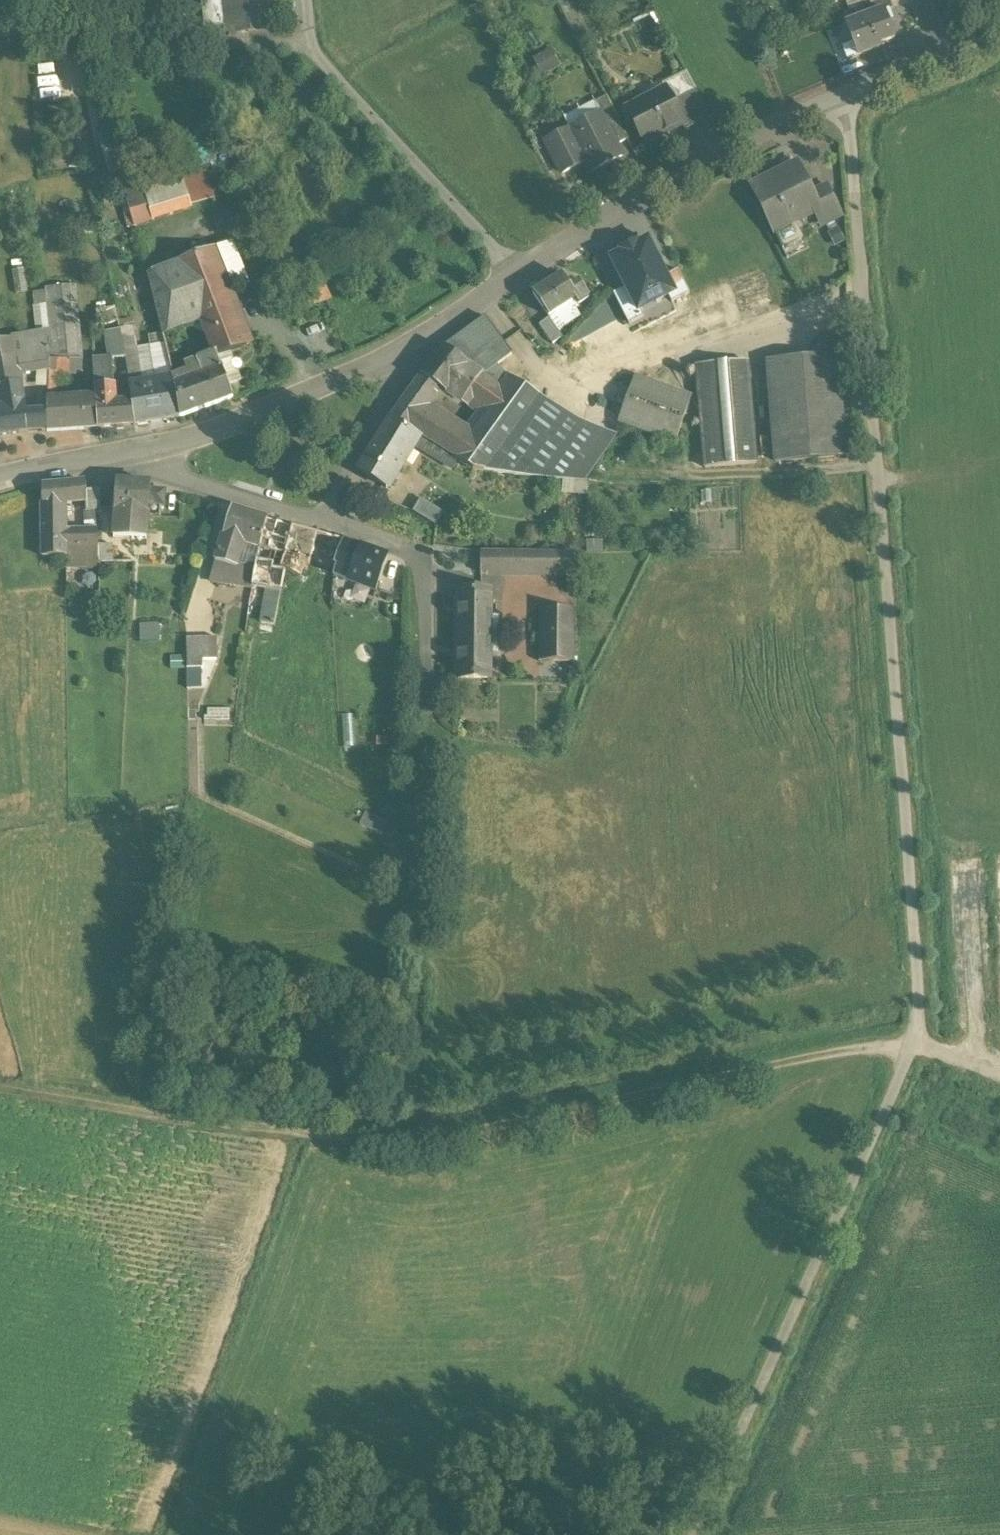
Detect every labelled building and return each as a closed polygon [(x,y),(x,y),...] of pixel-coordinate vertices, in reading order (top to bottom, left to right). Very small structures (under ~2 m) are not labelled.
[(205,30),(241,25),(248,27),(248,32),(267,30),(266,26),(265,26),(263,3),(263,0),(201,0),(205,30)] [(865,7),(869,17),(884,11),(885,13),(893,10),(889,0),(883,0),(865,7)] [(869,17),(846,27),(858,57),(880,48),(878,44),(895,37),(885,13),(884,11),(869,17)] [(696,91),(672,104),(683,126),(682,126),(685,132),(710,119),(696,91)] [(665,92),(635,107),(644,124),(636,128),(645,145),(682,126),(683,126),(672,104),(665,92)] [(627,141),(605,98),(595,104),(600,114),(617,146),(627,141)] [(595,103),(564,119),(570,130),(600,114),(595,104),(595,103)] [(570,130),(569,131),(585,162),(591,173),(622,157),(617,146),(600,114),(570,130)] [(209,129),(178,140),(179,146),(187,164),(217,153),(212,134),(209,129)] [(569,131),(545,143),(562,175),(585,162),(569,131)] [(177,164),(140,176),(153,221),(192,208),(177,164)] [(796,164),(750,187),(774,235),(817,213),(819,212),(810,194),(796,164)] [(153,221),(140,176),(124,181),(135,227),(153,221)] [(841,219),(824,186),(810,194),(819,212),(817,213),(824,227),(841,219)] [(669,298),(674,295),(666,279),(647,241),(610,260),(625,289),(638,313),(641,312),(669,298)] [(236,306),(215,248),(180,262),(203,322),(215,355),(216,359),(218,358),(246,346),(230,308),(236,306)] [(203,322),(180,262),(147,275),(158,317),(163,336),(203,322)] [(679,272),(666,279),(674,295),(669,298),(672,304),(690,294),(679,272)] [(561,277),(533,295),(548,318),(553,315),(569,304),(581,297),(574,286),(569,289),(561,277)] [(75,285),(45,289),(50,342),(51,346),(50,360),(82,360),(75,285)] [(638,313),(625,289),(613,295),(629,326),(644,318),(641,312),(638,313)] [(569,304),(553,315),(561,326),(577,316),(569,304)] [(46,305),(34,306),(37,336),(49,334),(46,305)] [(485,318),(443,348),(483,376),(497,366),(512,355),(485,318)] [(118,322),(104,325),(105,334),(120,332),(118,322)] [(132,406),(133,409),(148,406),(145,390),(135,331),(120,332),(125,359),(132,406)] [(120,332),(105,334),(109,359),(112,359),(112,360),(125,359),(120,332)] [(0,349),(0,372),(17,368),(50,365),(50,361),(50,360),(50,342),(0,349)] [(246,346),(218,358),(223,372),(251,359),(246,346)] [(443,348),(416,384),(433,394),(436,388),(438,390),(439,389),(462,403),(465,399),(483,376),(443,348)] [(215,355),(196,362),(201,376),(174,386),(180,419),(233,399),(223,372),(218,358),(216,359),(215,355)] [(837,357),(767,363),(776,463),(845,457),(837,357)] [(109,359),(93,360),(96,397),(98,429),(118,428),(117,408),(115,386),(114,386),(112,360),(112,359),(109,359)] [(82,360),(50,360),(50,361),(50,365),(50,369),(50,372),(83,373),(82,360)] [(748,363),(696,367),(705,469),(756,464),(748,363)] [(497,366),(483,376),(500,388),(508,377),(497,366)] [(0,372),(0,388),(20,385),(17,368),(0,372)] [(483,376),(465,399),(479,407),(487,412),(485,417),(479,426),(505,443),(539,397),(508,377),(500,388),(483,376)] [(692,397),(635,377),(618,423),(675,444),(692,397)] [(433,394),(416,384),(404,398),(423,409),(433,394)] [(0,388),(0,437),(27,434),(24,416),(20,385),(0,388)] [(174,386),(145,390),(148,406),(151,424),(180,419),(174,386)] [(96,397),(82,398),(84,430),(98,429),(96,397)] [(505,443),(498,453),(515,463),(513,475),(574,482),(582,462),(587,449),(605,431),(539,397),(505,443)] [(82,398),(47,400),(47,415),(48,432),(84,430),(82,398)] [(404,398),(390,420),(418,438),(419,437),(456,457),(470,438),(423,409),(404,398)] [(117,408),(118,428),(136,426),(133,409),(132,406),(117,408)] [(151,424),(148,406),(133,409),(136,426),(151,424)] [(487,412),(479,407),(476,412),(485,417),(487,412)] [(47,415),(24,416),(27,434),(48,432),(47,415)] [(418,438),(390,420),(382,433),(410,450),(413,445),(418,438)] [(470,438),(456,457),(456,460),(476,472),(484,472),(498,453),(505,443),(479,426),(470,438)] [(410,450),(382,433),(374,445),(403,462),(410,450)] [(456,457),(419,437),(418,438),(413,445),(452,467),(456,460),(456,457)] [(403,462),(374,445),(358,472),(386,490),(403,462)] [(515,463),(498,453),(484,472),(513,475),(515,463)] [(150,485),(117,483),(113,539),(147,540),(149,515),(149,505),(150,492),(150,485)] [(86,484),(43,488),(43,519),(66,520),(66,504),(87,501),(86,491),(86,484)] [(100,491),(86,491),(87,501),(87,512),(101,511),(100,491)] [(164,493),(150,492),(149,505),(163,506),(164,493)] [(443,514),(420,500),(413,513),(436,527),(443,514)] [(253,516),(231,510),(220,547),(241,554),(247,535),(253,516)] [(268,520),(253,516),(247,535),(263,539),(268,520)] [(66,520),(43,519),(43,558),(65,557),(66,557),(66,531),(66,520)] [(292,527),(268,520),(263,539),(260,549),(276,553),(272,569),(280,570),(283,557),(292,527)] [(435,528),(429,525),(424,535),(433,536),(435,528)] [(318,534),(292,527),(283,557),(305,566),(308,567),(311,560),(318,534)] [(96,530),(81,531),(82,551),(82,568),(99,568),(99,564),(99,563),(98,546),(97,531),(96,530)] [(82,551),(81,531),(66,531),(66,557),(65,557),(65,567),(82,568),(82,551)] [(330,538),(318,534),(311,560),(324,562),(330,538)] [(343,541),(330,538),(324,562),(334,564),(343,541)] [(360,548),(343,541),(334,564),(338,566),(348,570),(344,581),(349,582),(360,548)] [(113,563),(112,546),(98,546),(99,563),(113,563)] [(241,554),(220,547),(215,563),(237,568),(241,554)] [(360,548),(349,582),(371,590),(376,592),(377,590),(385,567),(388,558),(360,548)] [(522,554),(481,554),(481,573),(522,573),(522,554)] [(573,555),(522,554),(522,573),(573,573),(573,555)] [(305,566),(283,557),(280,570),(285,573),(301,579),(305,566)] [(237,568),(215,563),(209,581),(252,588),(257,568),(237,568)] [(348,570),(338,566),(333,581),(334,582),(343,586),(344,581),(348,570)] [(399,572),(385,567),(377,590),(391,595),(399,572)] [(272,569),(257,568),(252,588),(262,589),(281,592),(285,573),(280,570),(272,569)] [(281,592),(262,589),(261,624),(274,627),(281,592)] [(491,593),(457,592),(457,636),(490,636),(491,593)] [(573,611),(541,611),(541,662),(572,663),(573,611)] [(158,624),(139,625),(140,641),(159,640),(158,624)] [(490,636),(457,636),(456,680),(490,681),(490,636)] [(217,660),(216,639),(187,639),(187,669),(203,669),(203,661),(217,660)] [(199,711),(198,689),(188,689),(188,711),(199,711)] [(387,824),(366,813),(360,825),(382,836),(387,824)]
